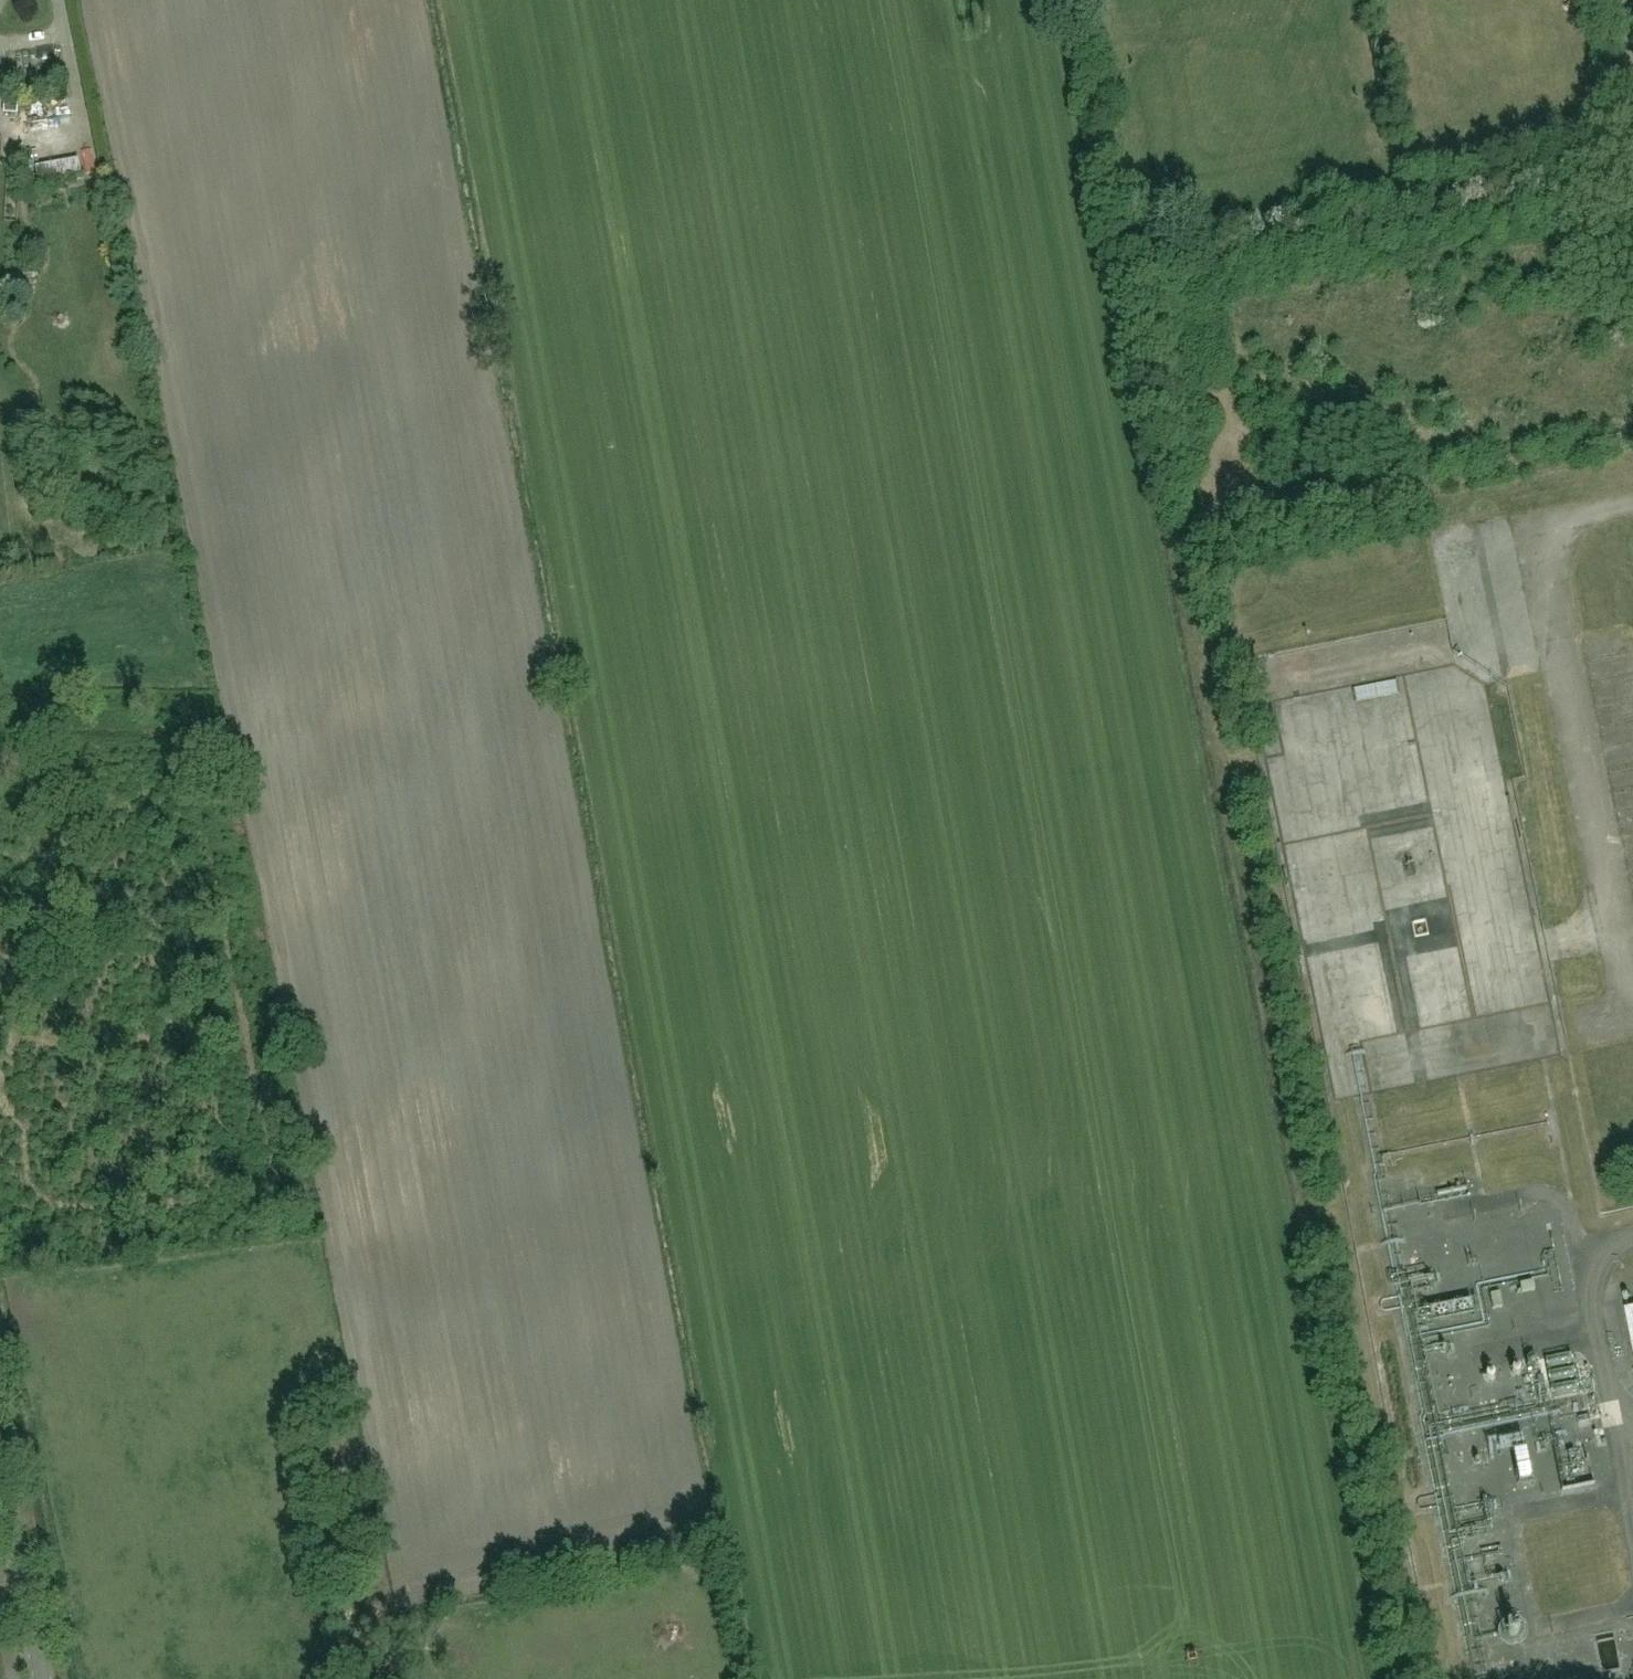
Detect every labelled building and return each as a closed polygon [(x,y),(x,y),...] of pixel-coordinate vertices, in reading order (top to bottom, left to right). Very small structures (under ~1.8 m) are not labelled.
[(1359,687),(1360,700),(1400,697),(1400,685),(1359,687)] [(1262,729),(1274,729),(1274,710),(1262,710),(1262,729)] [(1500,1294),(1490,1296),(1493,1310),(1503,1308),(1500,1294)] [(1431,1312),(1472,1307),(1470,1296),(1430,1301),(1431,1312)] [(1619,1644),(1605,1648),(1611,1672),(1626,1668),(1619,1644)]
